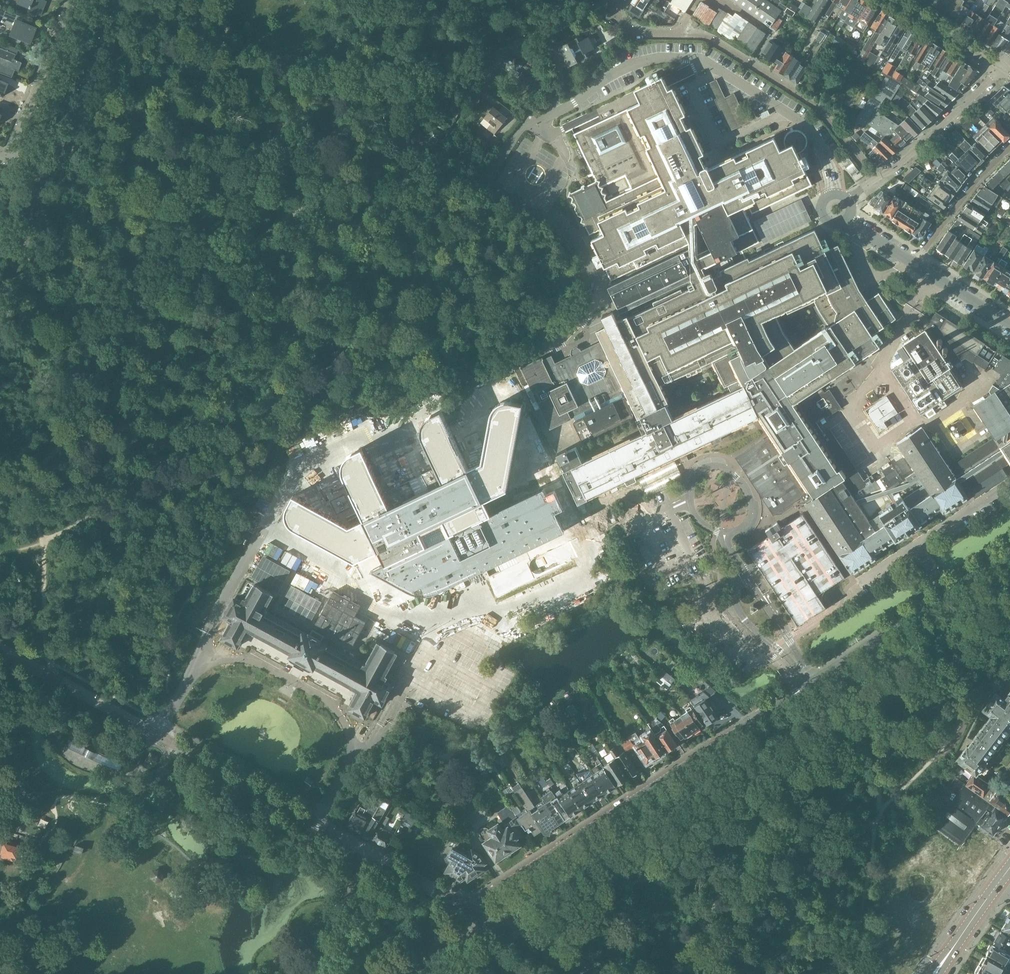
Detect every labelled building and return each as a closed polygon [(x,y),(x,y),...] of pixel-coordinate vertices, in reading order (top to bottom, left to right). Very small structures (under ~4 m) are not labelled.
[(29,8),(27,13),(36,16),(37,14),(41,15),(46,1),(43,0),(18,0),(17,4),(29,8)] [(628,11),(639,18),(644,11),(643,10),(646,6),(655,12),(662,17),(664,18),(666,14),(664,13),(664,12),(657,8),(656,7),(648,2),(645,0),(633,0),(631,3),(633,4),(628,11)] [(697,9),(700,11),(700,13),(707,17),(707,16),(717,0),(703,0),(697,9)] [(707,16),(710,18),(709,19),(715,23),(716,23),(730,1),(729,0),(717,0),(707,16)] [(830,0),(817,0),(812,8),(805,4),(800,13),(816,22),(830,0)] [(839,2),(840,0),(831,0),(834,2),(826,14),(830,17),(839,2)] [(839,15),(849,0),(840,0),(839,2),(842,4),(836,13),(839,15)] [(839,15),(838,16),(845,21),(850,14),(852,10),(859,0),(849,0),(839,15)] [(859,19),(869,3),(865,0),(859,0),(852,10),(850,14),(845,21),(845,22),(854,28),(855,26),(859,19)] [(928,7),(936,12),(943,0),(932,0),(928,7)] [(936,12),(943,17),(951,4),(946,1),(947,0),(943,0),(936,12)] [(951,21),(964,1),(963,0),(954,0),(943,17),(951,21)] [(959,27),(974,4),(976,0),(973,0),(971,2),(968,0),(965,0),(951,22),(959,27)] [(967,32),(975,37),(986,20),(982,17),(989,6),(990,6),(991,4),(992,5),(996,0),(987,0),(978,15),(967,32)] [(996,5),(1004,10),(1006,6),(1008,3),(1009,3),(1004,0),(999,0),(996,5)] [(667,1),(663,6),(666,8),(664,12),(664,13),(666,14),(675,19),(678,15),(681,10),(681,9),(670,2),(667,1)] [(730,1),(716,23),(719,25),(718,26),(724,30),(739,8),(740,7),(730,1)] [(869,3),(859,19),(855,26),(856,27),(864,32),(878,8),(869,3)] [(959,27),(967,32),(978,15),(973,12),(977,6),(974,4),(959,27)] [(793,16),(797,10),(789,5),(785,11),(793,16)] [(10,34),(30,42),(35,29),(16,21),(18,15),(0,8),(0,19),(14,25),(10,34)] [(739,8),(724,30),(731,34),(732,33),(735,35),(748,14),(739,8)] [(880,34),(891,16),(882,10),(871,28),(876,31),(872,38),(870,37),(858,58),(864,62),(875,42),(880,34)] [(748,14),(735,35),(738,37),(737,38),(744,43),(758,20),(748,14)] [(975,37),(983,42),(997,19),(990,14),(986,20),(975,37)] [(899,21),(891,16),(880,34),(875,42),(881,45),(884,38),(883,38),(885,35),(889,37),(899,21)] [(991,47),(998,51),(1001,50),(1009,40),(1009,17),(1006,24),(1005,24),(991,47)] [(991,47),(1005,24),(997,19),(983,42),(991,47)] [(758,20),(744,43),(750,47),(751,46),(754,48),(768,27),(758,20)] [(893,44),(898,46),(909,27),(900,22),(881,55),(885,57),(893,44)] [(830,32),(823,27),(816,39),(821,42),(824,37),(826,38),(830,32)] [(909,27),(898,46),(881,74),(886,77),(887,74),(892,77),(898,68),(892,64),(901,50),(906,53),(918,33),(909,27)] [(918,33),(906,53),(899,65),(903,68),(910,56),(913,58),(925,38),(918,33)] [(560,61),(564,62),(566,61),(569,67),(586,58),(588,59),(590,53),(589,51),(595,48),(589,37),(583,40),(582,38),(576,36),(576,38),(558,47),(561,53),(560,54),(558,58),(560,61)] [(842,48),(845,43),(835,37),(833,42),(842,48)] [(783,43),(776,38),(773,39),(772,41),(771,40),(762,54),(777,64),(785,52),(786,50),(782,48),(784,45),(783,43)] [(934,43),(927,39),(912,64),(915,66),(914,68),(917,70),(934,43)] [(857,48),(846,41),(846,42),(845,43),(842,48),(853,55),(857,48)] [(11,77),(14,70),(18,71),(22,63),(17,61),(13,59),(15,54),(16,55),(18,49),(4,43),(2,49),(0,48),(0,73),(11,77)] [(942,48),(934,43),(917,70),(919,71),(920,69),(922,71),(925,65),(930,68),(933,64),(942,48)] [(935,76),(940,68),(949,53),(942,48),(933,64),(936,66),(933,71),(932,70),(930,73),(935,76)] [(795,58),(785,52),(777,64),(774,69),(784,75),(793,61),(795,58)] [(939,78),(942,80),(956,57),(949,53),(940,68),(943,70),(939,78)] [(504,70),(516,77),(519,73),(515,70),(523,64),(516,59),(513,60),(510,56),(508,55),(504,58),(504,60),(508,65),(507,65),(507,66),(504,70)] [(954,77),(963,62),(956,57),(942,80),(945,82),(950,75),(954,77)] [(793,61),(784,75),(791,79),(798,67),(800,65),(802,62),(795,58),(793,61)] [(963,62),(954,77),(949,85),(961,92),(974,80),(979,72),(963,62)] [(798,67),(791,79),(797,83),(804,71),(798,67)] [(530,80),(521,74),(518,79),(527,84),(530,80)] [(286,513),(286,514),(286,515),(286,516),(286,517),(286,518),(287,518),(287,519),(287,520),(288,521),(288,522),(289,522),(289,523),(289,524),(290,524),(290,525),(291,525),(291,526),(292,526),(292,527),(293,527),(294,528),(355,561),(357,560),(377,602),(389,607),(436,585),(485,561),(486,563),(503,555),(502,553),(562,524),(577,517),(572,507),(626,481),(628,485),(637,480),(635,477),(712,440),(713,444),(723,439),(721,436),(759,418),(771,435),(770,436),(770,435),(764,439),(765,440),(763,441),(762,440),(756,444),(756,445),(744,452),(745,453),(748,451),(749,453),(749,454),(748,454),(748,455),(748,456),(747,456),(747,457),(747,458),(747,459),(748,459),(748,460),(749,461),(750,462),(751,462),(752,462),(753,462),(754,462),(755,462),(759,468),(752,472),(754,476),(753,477),(759,485),(758,486),(764,494),(763,495),(769,504),(768,505),(775,515),(782,510),(782,509),(801,496),(805,501),(813,496),(814,498),(806,503),(806,504),(852,573),(876,557),(873,553),(894,539),(896,541),(904,536),(913,530),(921,524),(920,522),(940,508),(943,512),(967,496),(971,493),(973,496),(974,496),(975,498),(1008,477),(1006,475),(1001,467),(1009,461),(1009,360),(999,353),(990,367),(994,370),(994,369),(1002,374),(995,386),(993,385),(989,391),(992,395),(975,406),(996,438),(949,469),(922,427),(897,443),(916,472),(906,478),(909,483),(905,484),(892,464),(883,470),(882,468),(872,475),(864,480),(862,482),(864,485),(862,487),(839,451),(843,449),(835,436),(830,429),(824,433),(816,422),(824,417),(825,419),(841,408),(829,390),(825,393),(821,387),(857,363),(858,365),(833,382),(842,396),(856,387),(853,383),(864,376),(861,372),(872,366),(867,359),(863,362),(861,360),(880,347),(872,335),(896,319),(880,295),(879,293),(867,301),(866,300),(863,295),(861,293),(860,290),(838,245),(832,248),(825,251),(820,240),(819,239),(819,238),(818,236),(815,230),(813,231),(811,232),(785,244),(765,253),(759,256),(745,263),(744,260),(746,259),(742,251),(760,242),(747,215),(741,203),(746,201),(752,214),(759,211),(812,185),(806,171),(805,171),(802,163),(803,159),(800,153),(801,152),(802,152),(803,151),(804,150),(805,149),(806,148),(806,147),(807,147),(807,146),(807,144),(808,143),(808,141),(808,140),(807,138),(807,137),(806,135),(805,134),(803,132),(802,131),(800,131),(799,130),(797,130),(796,130),(795,130),(793,130),(792,131),(790,131),(789,132),(788,133),(787,134),(786,136),(785,137),(784,139),(784,141),(784,142),(784,144),(785,146),(785,147),(786,148),(780,151),(774,138),(709,169),(708,167),(706,167),(705,167),(704,165),(705,165),(705,164),(706,164),(706,163),(706,162),(706,161),(706,160),(705,159),(704,158),(703,158),(702,158),(701,159),(700,157),(700,156),(687,129),(682,117),(669,89),(662,76),(635,90),(641,103),(574,134),(580,147),(575,149),(580,159),(584,157),(596,181),(595,181),(586,186),(585,185),(582,187),(581,188),(572,192),(570,192),(568,197),(572,198),(573,199),(571,203),(575,204),(576,206),(575,209),(578,216),(581,217),(582,219),(581,223),(584,224),(590,235),(602,229),(605,234),(593,239),(592,240),(611,281),(689,244),(689,249),(613,285),(608,287),(619,309),(620,313),(690,279),(692,283),(688,285),(689,286),(690,289),(683,292),(672,297),(665,301),(655,306),(646,310),(639,313),(633,316),(629,318),(629,319),(618,324),(617,321),(613,312),(602,317),(607,326),(612,337),(602,341),(582,351),(571,356),(556,363),(552,356),(544,359),(543,357),(521,367),(534,394),(536,393),(540,401),(538,402),(550,429),(572,419),(571,418),(575,416),(576,420),(575,420),(575,421),(574,421),(574,422),(574,423),(574,424),(581,439),(582,440),(582,441),(583,441),(584,441),(585,441),(606,431),(607,431),(607,430),(607,429),(607,428),(607,427),(608,428),(608,429),(609,429),(610,429),(611,429),(632,419),(633,418),(633,417),(634,417),(634,416),(633,415),(632,413),(635,411),(638,410),(642,417),(648,431),(583,462),(576,447),(567,452),(566,449),(557,453),(559,456),(551,459),(558,474),(556,474),(523,404),(523,403),(521,399),(515,402),(511,401),(510,401),(509,401),(508,401),(507,401),(506,401),(505,401),(504,402),(503,402),(502,402),(501,403),(500,403),(499,404),(498,404),(498,405),(497,405),(497,406),(496,406),(495,407),(495,408),(494,408),(494,409),(493,410),(493,411),(487,399),(477,404),(479,408),(466,414),(467,417),(454,423),(456,427),(452,429),(453,432),(452,432),(441,411),(430,416),(429,416),(429,417),(428,417),(427,418),(426,419),(425,420),(424,421),(424,422),(423,422),(423,423),(422,424),(422,425),(422,426),(421,427),(421,428),(421,429),(421,430),(421,431),(421,432),(421,433),(421,434),(421,435),(421,436),(422,436),(422,437),(422,438),(423,438),(422,438),(425,445),(373,470),(352,425),(334,434),(334,435),(335,436),(335,437),(335,438),(336,439),(336,440),(336,441),(336,442),(336,443),(336,444),(336,445),(336,446),(336,447),(336,448),(336,449),(336,450),(335,451),(335,452),(335,453),(335,454),(334,455),(334,456),(333,457),(333,458),(332,458),(332,459),(331,460),(331,461),(330,461),(329,462),(329,463),(328,463),(328,464),(327,464),(327,465),(326,465),(325,466),(324,466),(323,467),(333,489),(325,492),(337,519),(294,495),(287,506),(287,507),(287,508),(287,509),(286,509),(286,510),(286,511),(286,512),(286,513)] [(883,115),(877,111),(887,96),(892,99),(899,88),(901,85),(886,77),(878,90),(876,89),(871,97),(862,111),(856,120),(867,127),(868,125),(871,127),(874,128),(883,115)] [(952,101),(927,85),(922,80),(919,85),(929,92),(925,96),(944,108),(952,101)] [(927,85),(952,101),(959,94),(940,81),(936,85),(930,81),(927,85)] [(997,107),(997,106),(1009,94),(1009,89),(1004,86),(990,100),(997,107)] [(997,106),(1005,113),(1007,111),(1009,108),(1009,94),(997,106)] [(934,118),(943,110),(920,95),(918,96),(925,103),(923,105),(934,118)] [(914,102),(911,104),(929,123),(934,118),(923,105),(919,108),(914,102)] [(929,123),(911,104),(908,107),(914,113),(911,116),(923,129),(929,123)] [(460,112),(451,107),(448,111),(457,117),(460,112)] [(508,117),(507,117),(503,113),(501,115),(498,112),(498,111),(493,107),(484,119),(491,124),(488,129),(495,135),(508,118),(508,117)] [(969,120),(974,124),(981,119),(976,115),(976,114),(969,120)] [(921,130),(909,117),(908,117),(899,126),(883,115),(874,128),(878,131),(885,136),(888,138),(889,137),(895,130),(907,143),(914,137),(921,130)] [(1005,120),(1001,116),(997,121),(1000,124),(1002,123),(1005,120)] [(997,121),(993,117),(991,120),(986,124),(989,127),(1003,141),(1005,141),(1008,139),(1007,137),(1009,135),(1001,126),(1001,125),(1000,124),(997,121)] [(974,124),(969,120),(962,125),(966,130),(974,124)] [(427,136),(422,136),(423,145),(425,144),(433,149),(443,133),(432,127),(427,136)] [(883,139),(878,143),(892,155),(899,150),(887,139),(884,137),(885,136),(878,131),(874,128),(871,127),(869,130),(876,135),(883,139)] [(1003,141),(989,127),(982,133),(996,147),(1003,141)] [(887,139),(899,150),(907,143),(895,130),(889,137),(888,138),(887,139)] [(892,155),(878,143),(874,139),(866,133),(860,139),(869,146),(872,143),(875,146),(873,149),(884,161),(892,155)] [(996,147),(982,133),(976,140),(990,154),(996,147)] [(966,140),(963,143),(982,162),(984,160),(988,155),(976,142),(972,146),(966,140)] [(963,143),(960,146),(966,152),(963,156),(975,168),(980,164),(982,162),(963,143)] [(953,153),(949,156),(969,175),(971,173),(975,168),(963,156),(959,159),(953,153)] [(944,174),(940,180),(956,191),(962,184),(942,164),(937,159),(933,163),(939,168),(937,169),(944,174)] [(998,171),(1004,178),(1006,176),(1009,172),(1009,159),(998,171)] [(944,162),(942,164),(962,184),(968,177),(953,162),(949,167),(944,162)] [(1004,178),(998,171),(986,183),(986,185),(1001,194),(1009,182),(1006,176),(1004,178)] [(925,177),(923,180),(950,200),(956,191),(940,180),(937,177),(933,183),(925,177)] [(923,180),(920,183),(928,189),(924,194),(943,208),(950,200),(930,186),(923,180)] [(911,189),(912,188),(907,184),(904,188),(909,192),(911,189)] [(981,189),(977,194),(997,206),(1002,199),(1001,199),(1002,197),(985,186),(983,189),(981,189)] [(895,194),(889,190),(887,194),(883,192),(878,200),(875,198),(870,205),(874,207),(883,213),(895,194)] [(883,213),(892,219),(904,201),(899,198),(900,195),(896,193),(895,194),(883,213)] [(997,206),(977,194),(971,202),(985,210),(988,206),(995,211),(998,207),(997,206)] [(764,244),(812,221),(810,217),(801,199),(753,222),(762,241),(764,244)] [(892,219),(902,226),(914,207),(904,201),(892,219)] [(970,204),(964,211),(979,221),(986,226),(988,223),(982,218),(985,213),(970,204)] [(924,214),(912,232),(919,237),(923,236),(927,230),(932,223),(926,219),(933,209),(929,206),(924,214)] [(914,207),(902,226),(912,232),(924,214),(914,207)] [(958,219),(965,224),(973,230),(977,225),(984,229),(986,226),(979,221),(964,211),(958,219)] [(937,248),(945,253),(955,238),(955,239),(965,224),(958,219),(949,231),(948,231),(937,248)] [(954,259),(968,236),(964,234),(960,241),(955,239),(945,253),(954,259)] [(968,236),(954,259),(962,264),(972,249),(967,246),(972,239),(968,236)] [(977,245),(974,250),(964,265),(974,271),(984,255),(986,252),(990,247),(993,242),(990,240),(984,249),(977,245)] [(974,271),(983,278),(994,261),(988,257),(993,249),(990,247),(986,252),(984,255),(974,271)] [(983,278),(993,284),(1007,263),(1002,259),(1008,250),(1003,247),(994,261),(983,278)] [(993,284),(994,284),(1003,290),(1009,280),(1009,258),(1007,263),(993,284)] [(936,313),(925,330),(903,344),(911,357),(891,370),(921,415),(963,387),(950,368),(949,366),(940,352),(951,337),(980,357),(988,346),(985,344),(946,319),(936,313)] [(865,410),(880,432),(887,427),(884,422),(898,413),(887,396),(865,410)] [(851,571),(810,510),(782,528),(778,523),(767,530),(770,536),(749,550),(769,580),(798,625),(826,607),(817,593),(851,571)] [(252,577),(276,591),(288,570),(263,556),(252,577)] [(315,634),(314,637),(309,634),(308,636),(303,633),(302,636),(299,634),(265,615),(267,611),(265,610),(274,595),(255,584),(246,600),(244,598),(242,603),(241,602),(234,598),(224,617),(231,621),(223,636),(223,637),(222,639),(237,647),(246,632),(247,633),(248,633),(249,631),(254,634),(291,654),(290,657),(290,658),(290,659),(290,660),(291,661),(292,661),(293,662),(295,663),(296,664),(297,664),(298,664),(299,663),(300,662),(300,661),(304,663),(303,664),(303,665),(303,666),(303,667),(304,668),(305,669),(307,670),(309,671),(310,671),(311,671),(312,671),(313,670),(313,669),(315,667),(352,688),(357,691),(356,693),(358,694),(349,709),(365,718),(367,714),(375,700),(382,704),(389,692),(392,685),(385,681),(387,677),(385,676),(388,670),(398,652),(379,642),(369,660),(365,658),(365,659),(366,659),(364,662),(364,661),(363,662),(367,664),(366,666),(364,664),(361,669),(327,650),(325,648),(326,646),(321,643),(322,641),(317,639),(319,636),(315,634)] [(317,623),(316,624),(353,645),(354,644),(360,632),(366,623),(355,617),(361,607),(334,591),(329,601),(317,623)] [(740,646),(712,598),(679,618),(689,635),(697,630),(707,648),(713,645),(723,662),(727,659),(735,672),(755,660),(745,644),(740,646)] [(670,674),(665,670),(656,681),(662,685),(670,674)] [(662,685),(667,689),(676,679),(670,674),(662,685)] [(712,722),(713,723),(717,720),(717,719),(718,718),(706,699),(708,695),(703,691),(700,695),(703,701),(695,707),(707,725),(712,722)] [(1008,701),(996,692),(983,710),(995,718),(972,749),(967,746),(956,760),(972,772),(981,778),(988,768),(986,767),(987,766),(985,765),(987,763),(985,761),(1008,730),(1009,730),(1009,728),(1009,698),(1008,701)] [(681,716),(694,734),(700,730),(699,727),(702,725),(699,720),(701,719),(696,713),(695,714),(690,707),(686,709),(688,712),(681,716)] [(694,734),(681,716),(675,720),(674,718),(670,720),(674,727),(673,728),(677,735),(679,734),(682,738),(685,736),(687,739),(694,734)] [(655,734),(667,752),(678,746),(664,725),(658,720),(656,722),(660,727),(661,728),(661,730),(662,730),(655,734)] [(633,734),(621,742),(628,753),(636,747),(647,763),(655,758),(658,759),(662,756),(662,753),(664,752),(650,731),(643,736),(637,740),(633,734)] [(68,740),(66,745),(107,765),(115,768),(120,768),(121,768),(121,763),(122,763),(122,761),(122,760),(117,760),(111,758),(98,752),(100,748),(85,742),(84,745),(69,738),(68,740)] [(628,778),(629,778),(632,776),(634,777),(637,775),(637,772),(638,772),(624,751),(619,754),(615,748),(614,748),(610,741),(606,744),(610,750),(610,751),(615,758),(628,778)] [(145,760),(154,765),(158,756),(150,751),(145,760)] [(602,761),(618,785),(622,782),(624,783),(627,781),(627,779),(628,778),(615,758),(610,762),(608,760),(608,761),(606,758),(602,761)] [(590,770),(605,793),(616,786),(604,767),(599,759),(595,761),(598,765),(590,770)] [(579,778),(594,801),(605,793),(590,770),(576,773),(579,777),(579,778)] [(964,784),(990,802),(990,801),(998,807),(1008,814),(1008,813),(1009,812),(1009,799),(1006,796),(981,778),(972,772),(964,784)] [(594,801),(579,778),(573,781),(576,786),(570,790),(582,808),(594,801)] [(952,800),(937,823),(959,839),(971,823),(976,826),(977,824),(993,835),(993,834),(994,834),(994,833),(995,833),(995,832),(996,832),(996,831),(997,831),(997,830),(997,829),(998,828),(1003,821),(1004,820),(1005,820),(1005,819),(1006,818),(1006,817),(1006,816),(1007,815),(990,802),(964,784),(956,778),(955,778),(944,794),(952,800)] [(513,788),(523,802),(531,814),(532,813),(542,829),(544,828),(549,835),(552,833),(550,829),(551,829),(558,824),(546,804),(547,804),(544,800),(536,806),(523,787),(522,788),(519,783),(513,788)] [(546,804),(558,824),(566,819),(565,819),(570,816),(558,796),(557,797),(552,790),(543,796),(547,803),(547,804),(546,804)] [(558,796),(570,816),(571,816),(582,809),(582,808),(570,790),(563,795),(560,790),(556,793),(558,796)] [(376,795),(374,799),(380,803),(385,794),(378,791),(376,795)] [(374,814),(363,834),(370,838),(375,829),(379,821),(373,818),(373,817),(378,820),(382,813),(386,814),(391,805),(382,801),(375,815),(374,814)] [(535,834),(542,829),(532,813),(531,814),(523,802),(512,809),(522,824),(526,830),(527,829),(529,833),(532,831),(534,834),(535,834)] [(363,815),(358,825),(355,823),(357,820),(352,816),(346,825),(363,834),(368,825),(374,814),(378,807),(371,804),(369,809),(367,807),(366,810),(363,815)] [(490,828),(488,829),(488,828),(487,828),(486,828),(485,827),(484,828),(483,828),(482,828),(481,829),(481,830),(481,831),(480,831),(480,832),(480,833),(480,834),(481,835),(485,842),(486,844),(484,847),(487,850),(490,850),(497,860),(505,855),(508,856),(512,854),(512,851),(520,845),(517,841),(524,837),(517,827),(522,824),(512,809),(510,805),(498,813),(502,819),(489,826),(490,828)] [(355,823),(358,825),(363,815),(366,810),(361,807),(358,812),(355,811),(352,816),(357,820),(355,823)] [(394,835),(380,827),(372,840),(387,848),(394,835)] [(3,857),(11,859),(12,860),(13,858),(13,856),(15,857),(18,848),(16,848),(17,844),(16,844),(7,841),(6,845),(5,844),(2,853),(4,853),(3,857)] [(472,850),(472,851),(467,848),(467,847),(457,842),(454,847),(449,856),(445,857),(446,861),(448,863),(444,870),(449,873),(451,876),(455,876),(461,880),(466,876),(468,880),(475,875),(480,874),(481,873),(483,869),(481,866),(485,863),(480,854),(472,850)] [(81,855),(83,846),(75,844),(73,853),(81,855)] [(163,881),(165,873),(159,868),(152,870),(151,877),(156,882),(163,881)] [(993,945),(1009,955),(1009,936),(1001,931),(1000,932),(999,931),(995,937),(996,938),(996,939),(994,942),(994,943),(993,945)] [(987,955),(1007,966),(1009,961),(1009,955),(993,945),(992,944),(992,945),(990,945),(988,949),(988,951),(986,955),(987,955)] [(979,963),(998,973),(1002,973),(1007,966),(987,955),(986,956),(983,956),(979,963)] [(979,963),(975,971),(976,973),(977,973),(998,973),(979,963)]
